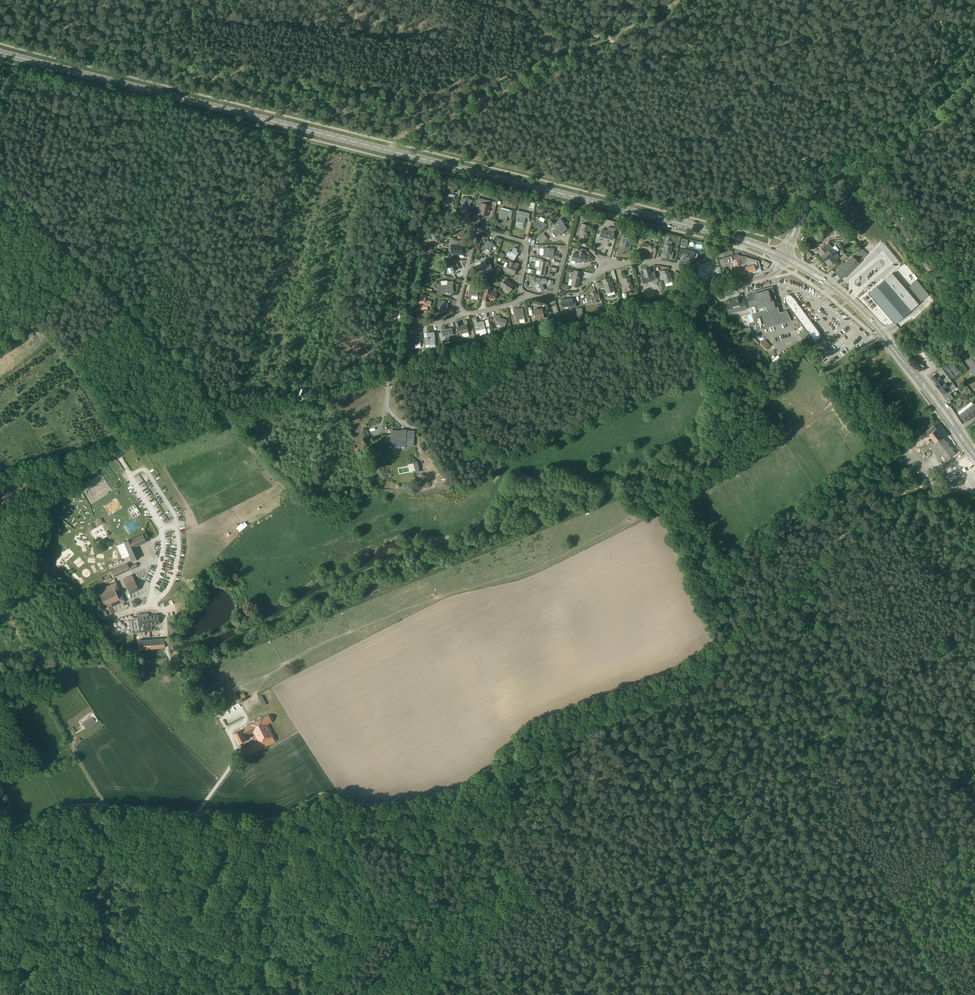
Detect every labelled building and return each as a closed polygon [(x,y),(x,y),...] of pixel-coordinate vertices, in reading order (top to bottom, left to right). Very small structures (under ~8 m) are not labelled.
[(453,205),(455,195),(445,193),(445,194),(444,196),(443,196),(442,204),(446,205),(446,204),(453,205)] [(469,209),(472,199),(465,198),(462,197),(460,203),(463,203),(462,208),(469,209)] [(490,207),(492,201),(478,197),(476,206),(481,208),(480,210),(482,211),(481,213),(488,215),(489,214),(490,207)] [(509,211),(500,209),(498,219),(506,221),(509,211)] [(533,214),(520,211),(517,222),(524,223),(525,219),(532,220),(533,214)] [(540,218),(537,216),(536,219),(537,220),(534,226),(540,229),(541,228),(542,229),(547,224),(544,222),(539,220),(540,218)] [(562,222),(559,224),(558,223),(555,225),(557,226),(551,231),(553,233),(555,231),(558,235),(567,228),(562,222)] [(466,226),(462,225),(458,223),(456,232),(464,234),(466,226)] [(588,225),(581,223),(579,233),(581,233),(580,237),(586,239),(588,230),(587,230),(588,225)] [(846,230),(841,224),(835,228),(840,235),(846,230)] [(615,232),(608,230),(607,230),(602,229),(600,236),(610,239),(610,237),(613,238),(615,232)] [(543,233),(538,238),(542,243),(548,238),(543,233)] [(623,237),(621,246),(622,247),(622,250),(629,252),(632,241),(630,241),(630,239),(623,237)] [(462,245),(465,245),(465,241),(451,240),(451,248),(454,248),(454,253),(462,253),(462,245)] [(494,244),(488,240),(483,246),(481,248),(485,251),(486,248),(490,251),(494,244)] [(657,243),(654,242),(653,244),(649,243),(649,244),(643,242),(642,250),(651,252),(652,251),(655,251),(657,243)] [(837,247),(835,245),(832,247),(829,242),(817,251),(821,256),(820,256),(822,259),(837,247)] [(672,246),(665,244),(662,254),(668,255),(668,258),(671,259),(673,252),(670,252),(672,246)] [(509,255),(515,258),(518,253),(515,251),(516,248),(514,247),(509,255)] [(837,247),(822,259),(824,261),(825,261),(828,266),(839,257),(835,252),(839,250),(837,247)] [(866,255),(867,254),(861,247),(859,249),(835,273),(841,279),(866,255)] [(546,248),(546,249),(544,248),(543,255),(546,255),(546,257),(549,257),(549,259),(554,259),(554,256),(554,248),(546,248)] [(680,248),(679,252),(682,252),(681,258),(685,259),(685,257),(693,259),(695,251),(683,248),(683,249),(680,248)] [(581,251),(579,251),(578,254),(573,253),(572,260),(581,262),(582,261),(585,262),(586,256),(583,255),(584,252),(581,251)] [(711,253),(701,259),(703,263),(714,257),(713,255),(711,253)] [(738,254),(723,258),(725,264),(733,262),(734,262),(738,275),(755,270),(753,261),(747,262),(746,260),(748,260),(747,257),(739,255),(738,254)] [(452,257),(445,260),(448,268),(450,267),(452,271),(459,269),(457,263),(455,264),(452,257)] [(490,263),(488,264),(488,263),(490,262),(489,259),(486,261),(485,259),(481,261),(482,264),(476,266),(478,269),(480,268),(482,272),(488,270),(492,268),(490,263)] [(546,265),(548,266),(549,262),(543,261),(543,259),(539,259),(538,260),(540,261),(539,267),(537,266),(537,270),(541,271),(540,274),(544,275),(545,271),(544,271),(545,268),(546,268),(546,265)] [(514,265),(515,264),(510,261),(509,263),(508,263),(505,270),(514,274),(517,267),(514,265)] [(892,274),(888,277),(875,261),(867,268),(877,279),(863,291),(869,298),(871,296),(895,324),(918,304),(892,274)] [(651,273),(649,268),(643,270),(645,275),(641,276),(643,283),(653,280),(652,279),(656,278),(654,272),(651,273)] [(581,272),(574,270),(571,285),(578,287),(581,272)] [(670,272),(668,272),(668,270),(660,272),(661,279),(664,278),(665,283),(672,282),(670,272)] [(531,279),(533,285),(535,284),(539,292),(545,290),(542,282),(547,280),(546,279),(543,278),(537,281),(536,277),(531,279)] [(633,286),(632,282),(631,282),(629,277),(622,278),(625,288),(625,291),(634,289),(633,286)] [(611,281),(610,281),(609,278),(602,280),(604,287),(605,287),(607,293),(614,291),(611,281)] [(514,285),(506,279),(504,282),(502,285),(501,286),(505,288),(503,291),(508,294),(510,291),(514,285)] [(916,280),(908,286),(921,301),(929,295),(916,280)] [(448,285),(442,285),(441,283),(437,284),(438,295),(443,297),(442,293),(446,293),(453,292),(452,284),(453,284),(453,281),(447,282),(448,285)] [(478,289),(470,287),(468,297),(471,297),(472,295),(477,296),(478,289)] [(490,289),(486,288),(483,297),(494,300),(496,292),(490,290),(490,289)] [(771,293),(770,289),(747,295),(750,308),(751,308),(757,332),(764,330),(763,329),(792,321),(786,311),(779,313),(777,307),(775,307),(773,300),(775,300),(773,292),(771,293)] [(599,294),(596,295),(595,292),(591,293),(592,296),(586,297),(588,304),(597,302),(597,300),(600,300),(599,294)] [(431,301),(425,300),(426,295),(421,294),(421,297),(420,297),(419,303),(422,304),(421,308),(427,310),(428,306),(430,307),(431,301)] [(788,295),(785,297),(785,300),(785,302),(803,326),(812,338),(814,340),(817,340),(819,338),(820,335),(819,333),(793,297),(790,295),(788,295)] [(732,307),(732,310),(733,313),(741,311),(740,308),(745,306),(744,300),(739,301),(738,297),(733,298),(734,299),(726,301),(728,308),(732,307)] [(572,298),(561,299),(562,307),(568,306),(569,308),(576,307),(576,301),(573,301),(572,298)] [(448,303),(446,303),(446,301),(442,300),(442,301),(439,301),(439,302),(438,302),(437,311),(441,311),(441,309),(447,310),(448,303)] [(523,308),(517,308),(514,309),(517,322),(520,321),(520,319),(525,318),(523,308)] [(542,308),(536,309),(536,310),(534,310),(536,319),(539,319),(538,316),(543,315),(542,308)] [(507,320),(503,319),(500,318),(500,316),(498,315),(495,323),(501,325),(500,327),(504,329),(505,326),(507,320)] [(485,328),(483,320),(477,322),(476,318),(473,319),(476,333),(480,333),(480,336),(487,334),(485,328)] [(466,324),(462,325),(460,326),(459,322),(456,323),(458,333),(461,332),(461,333),(468,332),(466,324)] [(768,329),(771,339),(790,334),(788,324),(768,329)] [(452,328),(446,329),(445,326),(441,326),(443,334),(443,337),(453,335),(453,334),(453,332),(452,328)] [(434,332),(427,332),(428,338),(424,338),(424,344),(429,344),(435,343),(435,339),(434,332)] [(420,336),(413,336),(413,337),(409,338),(409,340),(408,340),(408,346),(409,347),(415,347),(415,344),(421,344),(420,336)] [(765,340),(760,344),(766,351),(771,346),(765,340)] [(974,354),(968,346),(965,349),(971,357),(974,354)] [(943,369),(938,373),(947,384),(951,381),(943,369)] [(947,384),(938,373),(931,378),(945,397),(946,396),(950,400),(953,398),(951,394),(952,393),(951,392),(950,390),(951,389),(947,384)] [(967,409),(972,417),(974,414),(974,406),(974,404),(967,409)] [(967,409),(959,415),(965,422),(972,417),(967,409)] [(836,415),(846,429),(851,425),(842,411),(836,415)] [(943,437),(934,426),(927,431),(934,439),(936,443),(943,437)] [(415,431),(401,430),(393,430),(392,435),(393,435),(393,443),(399,444),(399,447),(405,447),(406,441),(414,442),(415,431)] [(947,442),(943,437),(936,443),(931,447),(938,457),(942,454),(947,460),(956,453),(953,449),(954,449),(952,447),(951,448),(948,444),(949,443),(948,441),(947,442)] [(930,442),(928,440),(922,445),(923,445),(927,450),(931,447),(936,443),(934,439),(930,442)] [(870,473),(877,468),(872,462),(865,467),(870,473)] [(146,542),(142,534),(126,541),(132,554),(130,555),(132,561),(140,558),(135,547),(146,542)] [(136,563),(128,566),(127,563),(111,570),(114,577),(130,569),(137,566),(136,563)] [(132,575),(123,579),(130,594),(139,590),(132,575)] [(123,597),(116,582),(98,590),(109,614),(114,612),(110,602),(123,597)] [(138,617),(137,617),(138,618),(131,619),(132,629),(131,629),(132,634),(152,631),(152,630),(151,625),(159,624),(158,615),(148,616),(148,613),(138,614),(138,617)] [(138,640),(138,649),(165,648),(165,639),(138,640)] [(139,668),(131,661),(128,665),(136,671),(139,668)] [(144,670),(135,674),(138,680),(147,676),(144,670)] [(269,715),(263,718),(266,724),(272,721),(269,715)] [(92,717),(82,723),(85,727),(86,726),(86,727),(95,722),(92,717)] [(295,730),(288,717),(280,722),(286,735),(295,730)] [(263,718),(251,724),(254,730),(260,741),(260,742),(272,736),(266,724),(263,718)] [(251,724),(242,730),(244,735),(254,730),(251,724)] [(244,735),(242,730),(234,733),(239,743),(246,739),(244,735)] [(260,741),(243,749),(246,755),(275,741),(272,736),(260,742),(260,741)]
